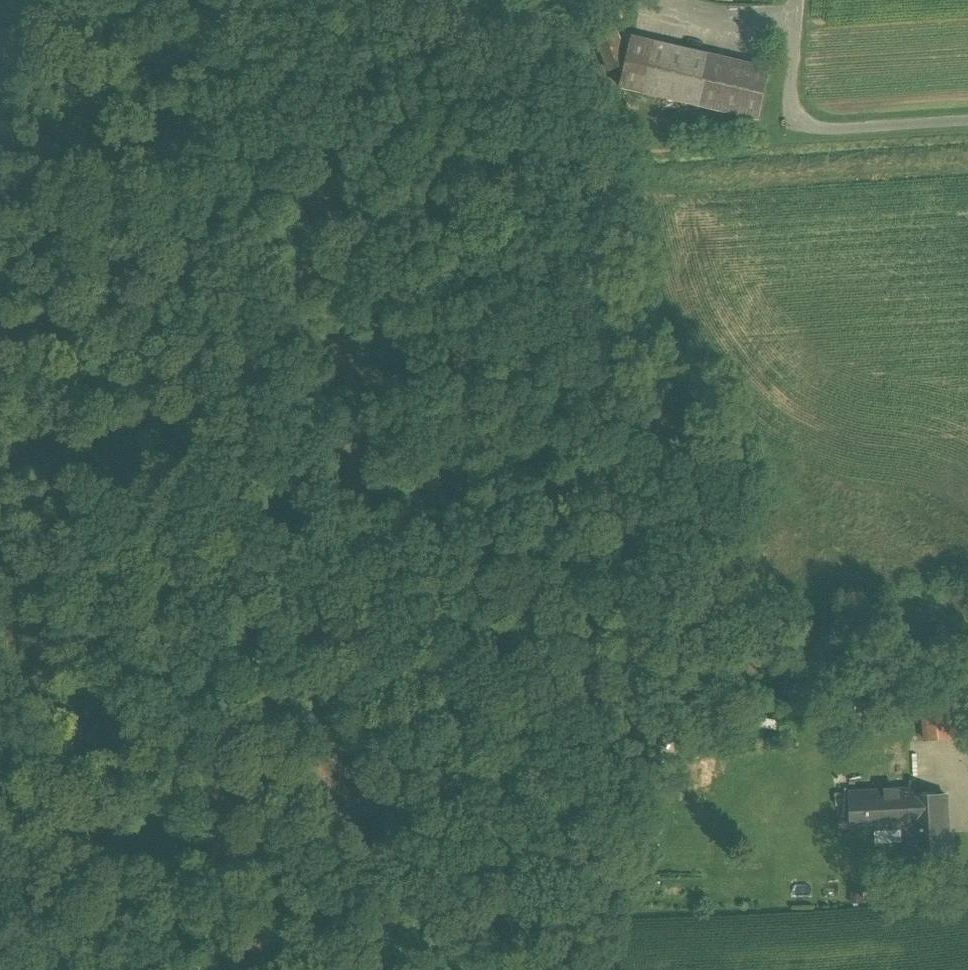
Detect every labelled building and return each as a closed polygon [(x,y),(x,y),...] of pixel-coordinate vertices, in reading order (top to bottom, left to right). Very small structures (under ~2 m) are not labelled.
[(626,60),(614,26),(595,34),(609,71),(625,65),(628,64),(626,60)] [(651,41),(632,37),(626,60),(628,64),(625,65),(620,87),(639,91),(651,41)] [(711,55),(651,41),(639,91),(699,105),(711,55)] [(770,69),(711,55),(699,105),(758,119),(770,69)] [(947,701),(922,704),(925,740),(951,738),(947,701)] [(912,789),(848,792),(850,831),(903,828),(915,827),(913,797),(912,789)] [(944,796),(913,797),(915,827),(903,828),(905,856),(947,853),(944,796)]
